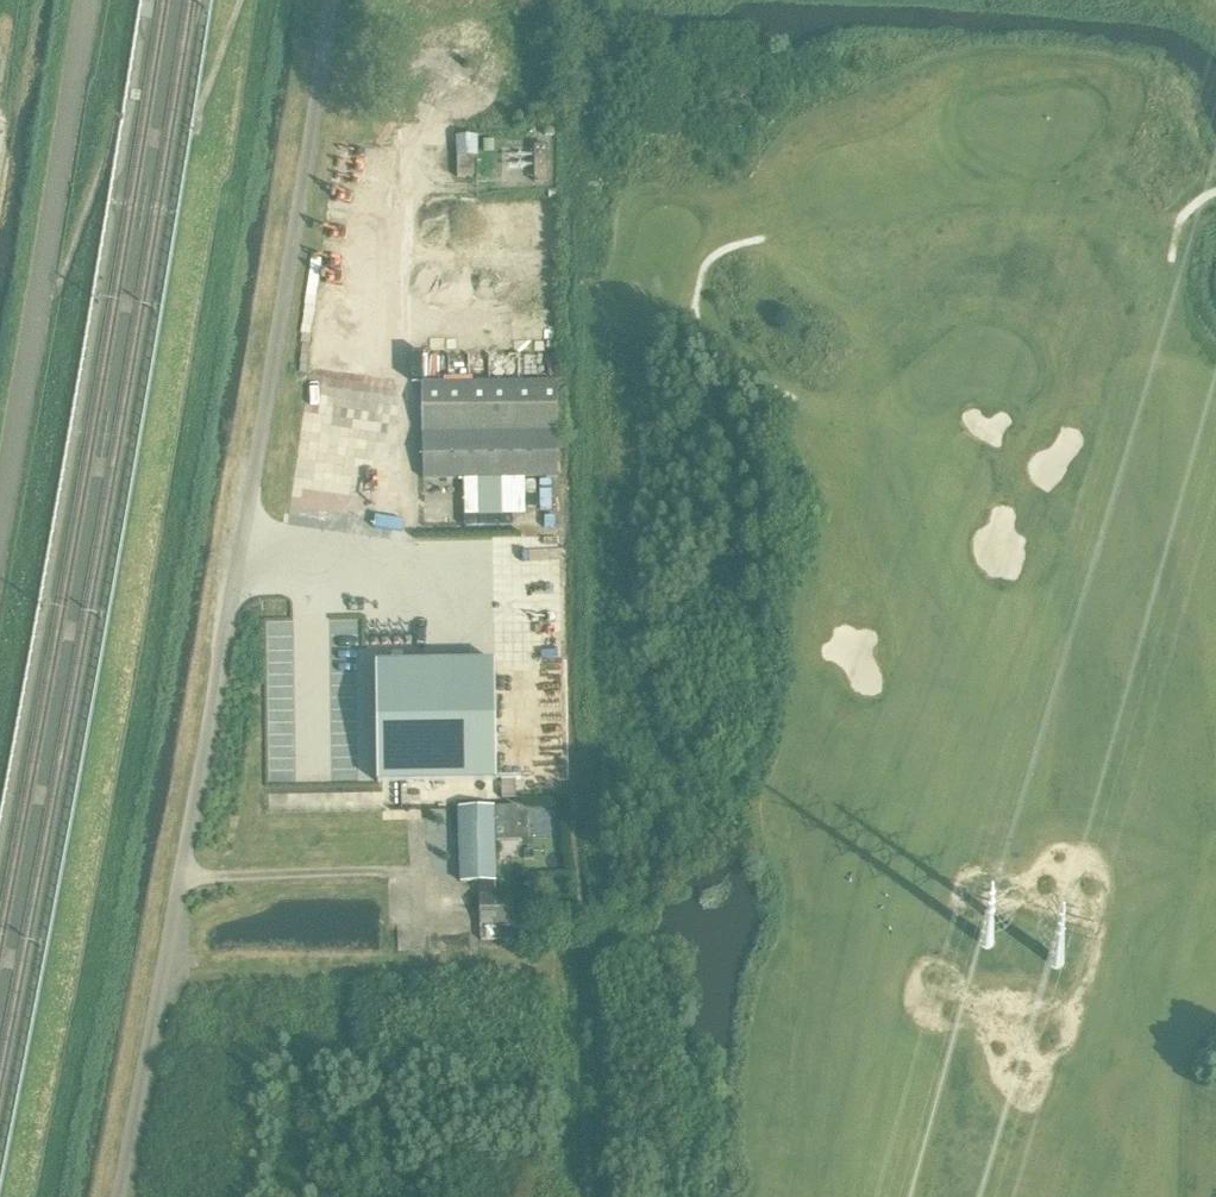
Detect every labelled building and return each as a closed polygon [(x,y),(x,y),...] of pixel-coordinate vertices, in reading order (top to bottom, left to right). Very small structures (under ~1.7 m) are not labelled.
[(554,123),(544,123),(544,135),(554,135),(554,123)] [(477,136),(457,136),(458,177),(473,177),(473,156),(478,156),(477,136)] [(493,140),(483,140),(483,152),(493,152),(493,140)] [(547,147),(534,147),(535,181),(547,181),(547,147)] [(558,381),(422,383),(423,478),(463,478),(511,477),(559,477),(558,381)] [(511,477),(463,478),(464,527),(512,526),(511,511),(511,477)] [(494,662),(375,663),(377,783),(496,781),(494,662)] [(517,807),(460,809),(460,883),(479,882),(480,941),(537,940),(536,901),(510,901),(510,895),(495,896),(495,827),(517,827),(517,807)] [(536,878),(527,878),(527,889),(537,889),(536,878)] [(981,941),(981,942),(981,944),(981,945),(982,947),(983,948),(984,948),(986,949),(987,949),(989,949),(990,948),(991,947),(992,946),(993,945),(993,943),(993,942),(992,940),(992,939),(990,938),(989,937),(988,937),(986,937),(985,937),(983,937),(982,938),(981,940),(981,941)] [(1051,961),(1051,962),(1051,964),(1051,965),(1052,966),(1053,968),(1054,968),(1056,969),(1057,969),(1059,969),(1060,968),(1061,967),(1062,966),(1063,964),(1063,963),(1063,961),(1063,960),(1062,959),(1061,958),(1059,957),(1058,957),(1057,956),(1055,957),(1054,957),(1053,958),(1052,959),(1051,961)]
